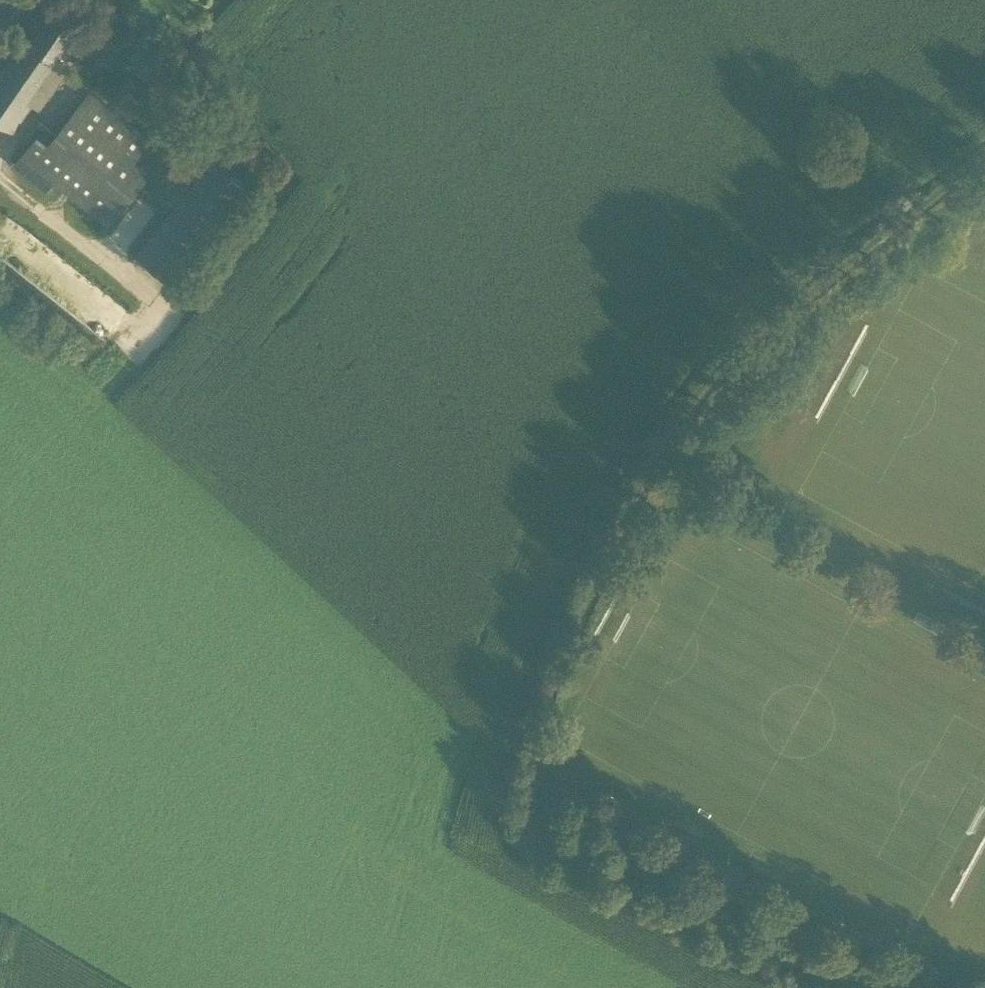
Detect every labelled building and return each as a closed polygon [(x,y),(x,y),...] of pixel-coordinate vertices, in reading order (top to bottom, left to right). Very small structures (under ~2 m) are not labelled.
[(59,131),(50,142),(38,133),(20,156),(22,157),(14,168),(46,194),(54,183),(107,226),(150,173),(134,160),(150,140),(90,92),(59,131)] [(172,285),(252,185),(215,155),(135,256),(172,285)]
